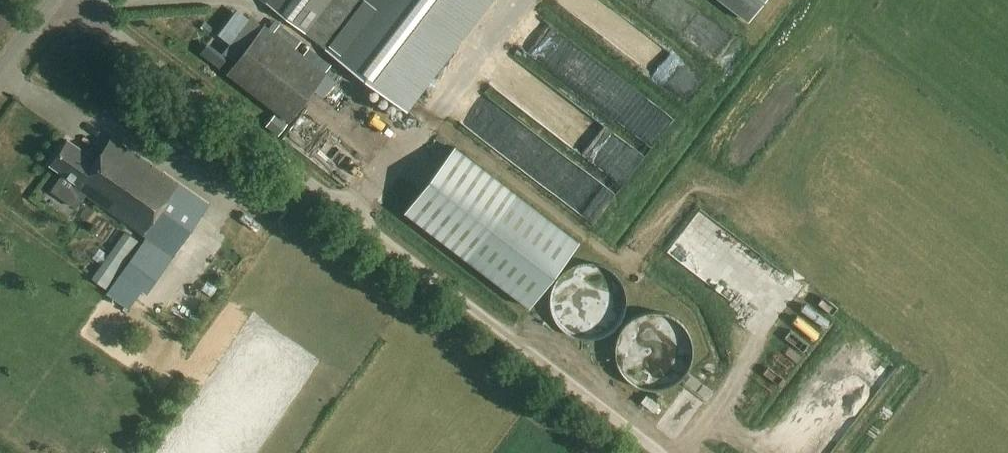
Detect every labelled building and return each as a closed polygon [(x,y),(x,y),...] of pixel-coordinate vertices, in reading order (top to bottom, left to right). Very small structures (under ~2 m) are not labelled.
[(407,110),(491,0),(262,0),(407,110)] [(555,6),(600,37),(612,19),(585,0),(559,0),(555,6)] [(328,73),(265,25),(227,73),(290,122),(315,91),(324,98),(336,82),(327,75),(328,73)] [(623,41),(610,55),(622,65),(634,51),(623,41)] [(643,112),(624,147),(652,162),(670,127),(643,112)] [(208,204),(112,137),(96,160),(67,140),(51,164),(77,183),(75,186),(173,255),(208,204)] [(580,243),(456,147),(406,211),(531,307),(580,243)] [(595,180),(622,196),(631,181),(604,165),(595,180)] [(591,234),(609,210),(555,168),(536,191),(591,234)]
